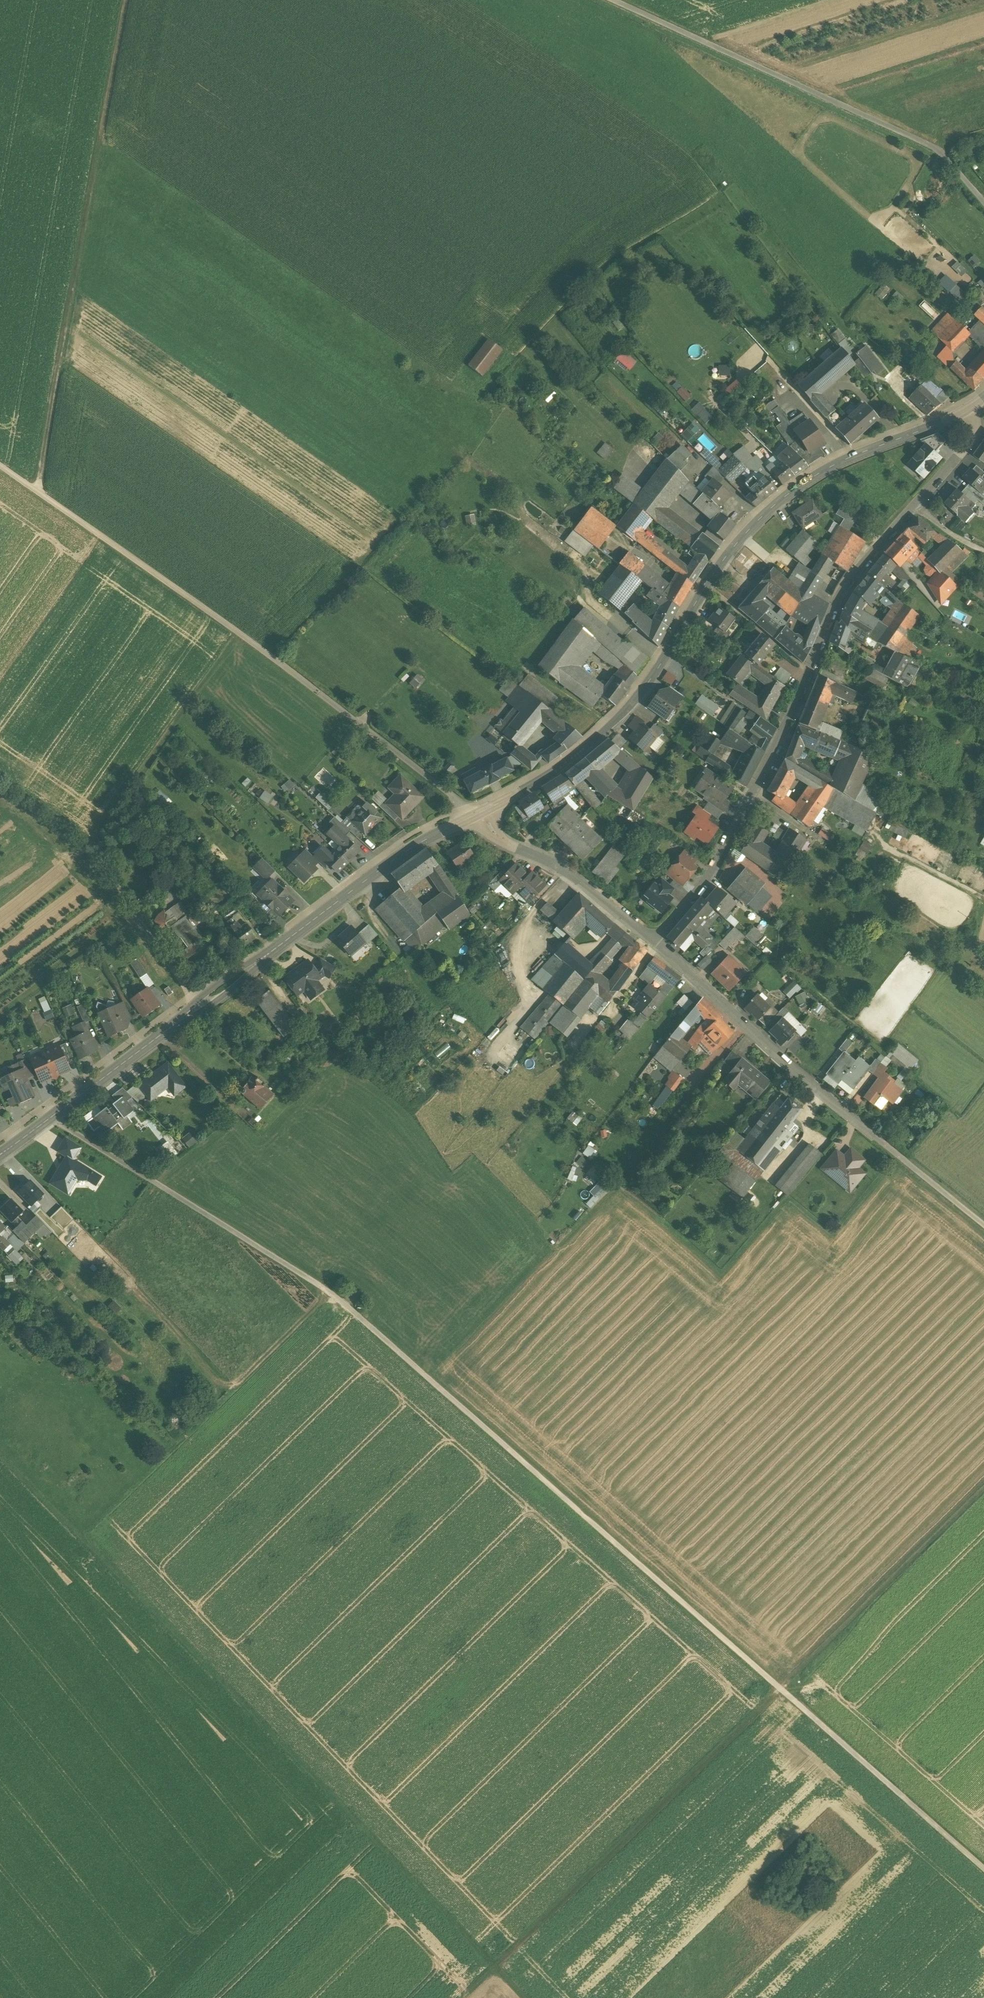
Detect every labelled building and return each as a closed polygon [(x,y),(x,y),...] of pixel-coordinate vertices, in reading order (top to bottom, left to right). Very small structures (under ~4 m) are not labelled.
[(974,255),(968,260),(974,267),(980,261),(974,255)] [(957,261),(951,267),(962,277),(967,270),(957,261)] [(945,274),(938,282),(958,301),(966,293),(945,274)] [(875,293),(881,299),(888,292),(882,286),(875,293)] [(903,297),(897,292),(892,297),(898,302),(903,297)] [(983,309),(975,315),(983,323),(983,310),(983,309)] [(949,315),(932,332),(938,337),(955,320),(949,315)] [(969,333),(955,320),(938,337),(944,344),(945,343),(953,351),(968,335),(969,333)] [(969,333),(968,335),(976,342),(975,343),(983,351),(983,325),(980,321),(969,333)] [(853,349),(837,330),(830,336),(841,349),(848,357),(852,354),(850,351),(853,349)] [(489,340),(468,366),(481,377),(502,350),(489,340)] [(866,347),(856,354),(860,359),(853,364),(864,379),(873,372),(876,376),(883,370),(866,347)] [(841,349),(797,387),(810,401),(818,395),(853,364),(848,357),(841,349)] [(615,357),(629,370),(636,362),(623,350),(615,357)] [(983,380),(972,369),(967,374),(944,352),(939,357),(974,391),(983,380)] [(972,369),(983,380),(983,355),(972,369)] [(729,375),(729,365),(718,365),(718,375),(729,375)] [(940,390),(932,383),(925,377),(915,388),(917,390),(922,386),(942,405),(943,404),(950,397),(947,394),(940,389),(940,390)] [(727,386),(731,390),(738,384),(735,380),(727,386)] [(685,401),(691,395),(681,386),(676,392),(685,401)] [(942,405),(922,386),(917,390),(909,399),(927,416),(942,405)] [(833,412),(818,395),(810,401),(825,418),(833,412)] [(698,402),(691,409),(705,424),(712,416),(698,402)] [(843,424),(836,430),(849,445),(878,420),(865,405),(843,424)] [(789,423),(778,406),(771,411),(773,413),(775,412),(795,442),(805,456),(809,453),(793,432),(794,431),(789,423)] [(843,424),(833,412),(825,418),(836,430),(843,424)] [(802,413),(789,423),(794,431),(808,422),(802,413)] [(687,441),(700,429),(693,422),(680,434),(687,441)] [(823,444),(808,422),(794,431),(793,432),(809,453),(818,447),(823,444)] [(939,434),(922,440),(926,444),(936,453),(947,441),(939,434)] [(809,453),(805,456),(795,442),(789,447),(796,455),(796,456),(806,467),(807,467),(819,458),(816,454),(820,451),(818,447),(809,453)] [(974,456),(983,464),(983,442),(974,456)] [(613,450),(605,444),(597,454),(605,460),(613,450)] [(908,465),(925,480),(943,459),(936,453),(926,444),(908,465)] [(681,446),(674,452),(683,461),(688,457),(687,453),(681,446)] [(788,447),(777,459),(781,463),(794,476),(795,477),(799,474),(801,473),(801,472),(808,468),(807,467),(806,467),(796,456),(796,455),(789,447),(788,447)] [(734,457),(727,449),(724,453),(730,460),(734,457)] [(717,462),(707,452),(706,452),(704,450),(700,454),(712,467),(717,462)] [(743,450),(734,457),(737,459),(742,464),(750,458),(743,450)] [(674,452),(666,460),(678,472),(686,464),(683,461),(674,452)] [(757,456),(743,466),(744,467),(746,468),(751,470),(762,462),(757,456)] [(734,457),(730,460),(723,467),(725,470),(727,468),(737,459),(734,457)] [(737,459),(727,468),(725,470),(721,475),(728,481),(741,470),(744,467),(743,466),(742,464),(737,459)] [(641,493),(633,504),(634,505),(650,518),(656,522),(666,509),(680,492),(688,482),(678,472),(666,460),(641,493)] [(723,467),(717,462),(712,467),(721,475),(725,470),(723,467)] [(762,462),(751,470),(765,477),(767,478),(771,475),(766,468),(762,462)] [(775,468),(771,471),(773,474),(782,486),(794,476),(781,463),(775,468)] [(766,468),(771,475),(773,474),(771,471),(775,468),(772,464),(766,468)] [(977,466),(973,470),(982,478),(983,476),(983,472),(977,466)] [(972,470),(964,479),(970,484),(982,495),(983,492),(983,480),(982,478),(973,470),(972,470)] [(641,493),(620,477),(612,488),(633,504),(641,493)] [(765,477),(757,483),(752,477),(744,484),(753,495),(747,500),(755,508),(769,497),(771,495),(777,490),(767,478),(765,477)] [(705,478),(696,489),(701,493),(710,482),(705,478)] [(730,495),(713,480),(710,482),(701,493),(718,508),(730,495)] [(688,482),(680,492),(688,500),(696,491),(688,482)] [(970,484),(966,489),(978,500),(983,505),(983,497),(982,495),(970,484)] [(599,497),(589,489),(584,495),(594,503),(599,497)] [(978,500),(966,489),(963,493),(975,504),(978,500)] [(963,493),(959,490),(946,505),(966,523),(974,514),(971,511),(976,506),(975,504),(963,493)] [(701,496),(696,491),(688,500),(694,504),(701,496)] [(721,514),(701,496),(694,504),(714,521),(719,514),(720,515),(721,514)] [(811,501),(792,513),(802,528),(821,516),(811,501)] [(650,518),(634,505),(617,528),(633,540),(640,531),(650,518)] [(591,508),(573,531),(598,550),(608,537),(616,527),(591,508)] [(853,517),(840,508),(836,514),(844,519),(839,526),(845,530),(853,517)] [(666,509),(656,522),(669,532),(679,519),(666,509)] [(466,526),(475,524),(473,514),(464,515),(466,526)] [(714,521),(708,529),(723,541),(729,534),(729,535),(731,533),(730,532),(735,526),(720,515),(719,514),(714,521)] [(934,532),(917,518),(908,528),(916,535),(925,543),(932,535),(934,532)] [(700,535),(679,519),(669,532),(678,539),(679,538),(691,548),(701,535),(700,534),(700,535)] [(839,526),(821,555),(847,571),(865,542),(845,530),(839,526)] [(916,535),(908,528),(902,535),(909,542),(916,535)] [(598,550),(573,531),(567,539),(600,564),(607,556),(598,550)] [(659,547),(640,531),(633,540),(653,555),(659,547)] [(794,543),(786,552),(804,567),(810,560),(805,556),(816,542),(803,532),(794,543)] [(718,548),(701,535),(691,548),(679,538),(678,539),(674,544),(694,560),(688,569),(698,576),(708,562),(718,548)] [(902,535),(885,554),(895,564),(898,566),(905,559),(910,563),(919,553),(915,548),(912,545),(909,542),(902,535)] [(940,535),(936,540),(942,545),(947,540),(940,535)] [(608,537),(598,550),(607,556),(617,544),(608,537)] [(789,538),(781,547),(786,552),(794,543),(789,538)] [(931,557),(927,561),(926,562),(939,575),(939,574),(962,552),(947,540),(942,545),(931,557)] [(931,557),(924,550),(924,551),(915,543),(912,545),(915,548),(919,553),(926,562),(927,561),(931,557)] [(617,544),(607,556),(619,565),(628,553),(617,544)] [(685,567),(659,547),(653,555),(678,575),(692,586),(698,576),(688,569),(685,566),(685,567)] [(645,566),(628,553),(619,565),(620,566),(635,577),(645,566)] [(895,564),(885,554),(879,560),(890,569),(895,564)] [(847,571),(821,555),(811,572),(810,573),(821,580),(835,589),(847,571)] [(596,570),(591,589),(598,594),(620,566),(619,565),(607,556),(600,564),(596,570)] [(890,569),(879,560),(867,575),(878,584),(880,582),(890,569)] [(811,572),(798,564),(787,581),(788,583),(799,592),(810,574),(810,573),(811,572)] [(620,566),(598,594),(618,610),(629,596),(641,581),(635,577),(620,566)] [(668,588),(647,571),(649,569),(645,566),(635,577),(651,589),(661,596),(668,588)] [(908,577),(899,568),(894,573),(902,582),(908,577)] [(772,569),(751,594),(759,601),(766,593),(774,599),(788,583),(787,581),(772,569)] [(799,592),(798,593),(803,596),(809,599),(811,595),(821,580),(810,574),(799,592)] [(939,574),(939,575),(929,585),(940,602),(954,586),(944,579),(939,574)] [(678,575),(670,590),(668,588),(661,596),(679,608),(692,586),(678,575)] [(878,584),(867,575),(853,593),(867,605),(877,592),(881,586),(878,584)] [(908,577),(902,582),(897,587),(901,591),(903,593),(913,582),(908,577)] [(966,585),(958,579),(955,584),(963,589),(966,585)] [(799,592),(788,583),(774,599),(784,608),(792,615),(803,596),(798,593),(799,592)] [(883,587),(882,586),(881,586),(877,592),(883,597),(880,601),(886,607),(894,598),(891,594),(883,587)] [(679,608),(661,596),(651,589),(647,596),(660,606),(657,612),(672,621),(676,612),(677,612),(678,611),(677,610),(679,608)] [(896,589),(891,594),(894,598),(895,598),(899,593),(896,589)] [(867,605),(853,593),(842,612),(855,620),(861,612),(867,605)] [(759,601),(751,594),(738,609),(755,623),(764,614),(768,609),(759,601)] [(828,606),(811,595),(809,599),(811,600),(799,619),(810,625),(818,630),(828,606)] [(803,596),(792,615),(799,619),(811,600),(809,599),(803,596)] [(668,628),(654,619),(651,625),(624,602),(618,610),(626,616),(626,615),(633,622),(632,623),(658,647),(668,628)] [(886,627),(875,642),(893,652),(907,632),(919,616),(902,604),(886,627)] [(733,618),(719,608),(708,621),(717,628),(723,632),(723,631),(733,618)] [(792,615),(784,608),(780,614),(788,621),(792,615)] [(622,643),(584,609),(573,621),(592,637),(612,654),(622,643)] [(654,619),(668,628),(672,621),(657,612),(654,619)] [(877,622),(861,612),(855,620),(872,631),(877,622)] [(861,626),(841,613),(836,628),(843,632),(845,630),(852,635),(854,637),(861,626)] [(764,614),(755,623),(775,639),(783,629),(764,614)] [(733,618),(723,631),(725,633),(735,620),(733,618)] [(573,621),(550,651),(571,666),(586,646),(592,637),(573,621)] [(872,631),(867,638),(875,642),(886,627),(877,622),(872,631)] [(810,625),(801,643),(809,650),(818,630),(810,625)] [(723,632),(717,628),(713,633),(724,641),(729,635),(725,633),(723,631),(723,632)] [(787,630),(784,628),(783,629),(775,639),(803,663),(809,650),(801,643),(787,630)] [(843,632),(836,628),(830,643),(845,652),(852,635),(845,630),(843,632)] [(920,641),(907,632),(893,652),(894,652),(898,655),(907,659),(920,641)] [(761,634),(744,655),(757,666),(775,645),(761,634)] [(612,654),(592,637),(586,646),(604,662),(616,668),(620,671),(634,681),(637,677),(621,663),(621,662),(612,654)] [(622,643),(612,654),(621,662),(637,677),(649,660),(625,639),(622,643)] [(920,641),(907,659),(913,662),(925,645),(920,641)] [(571,666),(550,651),(538,667),(546,673),(545,675),(547,676),(548,675),(555,681),(554,682),(556,683),(557,682),(564,687),(563,689),(565,690),(566,689),(592,708),(601,696),(600,696),(604,691),(571,666)] [(894,652),(881,674),(886,677),(898,655),(894,652)] [(742,655),(727,676),(739,684),(749,670),(754,664),(742,655)] [(898,655),(886,677),(888,678),(904,687),(907,688),(920,665),(913,662),(907,659),(898,655)] [(773,679),(754,664),(749,670),(769,685),(772,680),(773,679)] [(780,668),(773,677),(785,686),(791,675),(780,668)] [(881,674),(871,669),(867,675),(885,685),(888,678),(886,677),(881,674)] [(634,681),(620,671),(615,677),(629,687),(634,681)] [(676,678),(667,672),(661,681),(670,687),(676,678)] [(417,674),(409,682),(415,688),(423,679),(417,674)] [(558,699),(528,675),(519,687),(534,698),(548,709),(558,699)] [(835,683),(818,676),(814,685),(831,692),(835,683)] [(604,691),(600,696),(601,696),(615,706),(629,687),(615,677),(604,691)] [(772,680),(769,685),(761,699),(773,706),(784,687),(772,680)] [(856,693),(835,683),(831,692),(830,694),(835,696),(852,704),(855,697),(856,693)] [(831,692),(814,685),(808,701),(825,708),(825,707),(827,702),(830,694),(831,692)] [(534,698),(519,687),(500,710),(514,721),(534,698)] [(684,697),(670,688),(665,695),(665,696),(676,704),(676,705),(678,706),(684,697)] [(773,706),(761,699),(757,705),(752,702),(753,701),(735,688),(729,696),(765,720),(773,706)] [(660,692),(657,696),(649,707),(664,718),(667,712),(670,714),(676,705),(676,704),(665,696),(665,695),(660,692)] [(872,700),(856,693),(855,697),(859,699),(858,702),(869,707),(872,700)] [(835,696),(830,694),(827,702),(832,704),(835,696)] [(718,709),(700,696),(695,705),(712,717),(718,709)] [(514,721),(504,735),(516,745),(517,746),(518,745),(518,746),(540,720),(548,709),(534,698),(514,721)] [(825,708),(808,701),(798,724),(815,731),(819,723),(825,708)] [(732,703),(720,723),(724,726),(736,708),(737,706),(732,703)] [(736,708),(724,726),(729,729),(735,733),(738,728),(736,726),(744,714),(736,708)] [(566,725),(548,709),(540,720),(558,735),(566,725)] [(759,718),(749,711),(744,718),(754,725),(759,718)] [(637,718),(629,728),(634,732),(641,724),(642,723),(637,718)] [(776,730),(759,718),(754,725),(751,729),(769,742),(776,730)] [(884,723),(872,718),(869,725),(881,730),(884,723)] [(842,733),(819,723),(815,731),(839,741),(842,733)] [(634,732),(630,738),(636,743),(636,746),(638,748),(641,748),(644,744),(648,747),(656,737),(641,724),(634,732)] [(558,735),(553,739),(558,743),(567,750),(581,738),(566,725),(558,735)] [(819,736),(798,727),(792,740),(803,744),(814,749),(819,736)] [(735,733),(729,729),(719,742),(745,752),(750,745),(750,744),(748,743),(735,733)] [(490,731),(485,739),(496,745),(501,737),(490,731)] [(840,742),(820,734),(819,736),(814,749),(834,757),(840,742)] [(710,735),(701,746),(706,750),(715,739),(710,735)] [(768,745),(753,735),(748,743),(750,744),(750,745),(764,752),(768,745)] [(627,757),(607,740),(600,746),(613,756),(612,757),(621,764),(627,757)] [(803,744),(792,740),(785,759),(795,765),(798,756),(803,744)] [(873,756),(850,745),(849,746),(840,742),(834,757),(842,761),(846,753),(869,766),(873,756)] [(558,743),(541,756),(542,757),(548,764),(567,750),(558,743)] [(518,746),(518,745),(516,748),(511,754),(531,770),(538,761),(518,746)] [(711,754),(696,745),(691,751),(705,761),(709,755),(710,756),(711,754)] [(764,752),(750,745),(745,752),(760,760),(764,752)] [(600,746),(584,759),(596,770),(612,757),(613,756),(600,746)] [(760,760),(745,752),(734,772),(730,779),(745,787),(760,760)] [(831,787),(834,790),(853,801),(861,784),(869,766),(846,753),(842,761),(834,779),(831,787)] [(462,776),(470,792),(514,771),(506,754),(462,776)] [(710,756),(709,755),(705,761),(730,779),(734,772),(728,768),(710,756)] [(813,765),(798,756),(795,765),(831,787),(834,779),(813,766),(813,765)] [(627,757),(621,764),(634,776),(639,768),(627,757)] [(582,761),(565,775),(574,787),(585,778),(596,770),(584,759),(583,759),(582,760),(582,761)] [(795,806),(789,815),(808,828),(822,808),(834,791),(784,760),(779,769),(793,777),(808,787),(795,806)] [(454,765),(449,762),(444,769),(449,773),(454,765)] [(622,797),(619,803),(632,811),(633,810),(652,778),(639,768),(634,776),(622,797)] [(779,769),(767,792),(775,796),(780,799),(782,796),(793,777),(779,769)] [(585,778),(594,787),(601,793),(604,787),(608,783),(596,770),(585,778)] [(732,789),(709,773),(704,780),(702,778),(694,789),(705,797),(704,798),(712,804),(717,796),(724,801),(732,789)] [(565,775),(543,788),(551,800),(559,795),(565,791),(567,792),(575,787),(574,787),(565,775)] [(393,784),(399,791),(395,795),(386,804),(385,805),(398,817),(401,819),(417,803),(418,803),(423,798),(400,776),(393,784)] [(288,779),(281,787),(287,792),(294,784),(288,779)] [(614,789),(608,783),(604,787),(601,793),(605,797),(619,803),(622,797),(614,789)] [(885,797),(861,784),(853,801),(876,814),(885,797)] [(264,790),(259,797),(267,803),(272,796),(264,790)] [(853,801),(834,790),(834,791),(822,808),(866,832),(876,814),(853,801)] [(319,792),(314,799),(323,805),(328,799),(319,792)] [(533,795),(520,803),(529,817),(542,809),(533,795)] [(559,795),(551,800),(554,804),(561,800),(563,799),(559,795)] [(724,801),(717,796),(712,804),(723,811),(728,804),(724,801)] [(782,796),(780,799),(775,796),(771,801),(789,815),(795,806),(782,796)] [(554,804),(550,807),(554,812),(558,815),(559,814),(561,816),(567,810),(567,811),(568,810),(566,808),(567,808),(561,800),(554,804)] [(398,817),(385,805),(386,804),(383,802),(379,806),(395,821),(398,817)] [(366,805),(356,816),(352,812),(347,818),(350,821),(350,822),(353,824),(361,832),(365,836),(382,819),(366,805)] [(710,814),(698,806),(693,814),(698,817),(698,816),(705,821),(710,814)] [(558,815),(548,826),(561,838),(563,836),(578,821),(567,811),(567,810),(561,816),(559,814),(558,815)] [(698,817),(688,831),(706,844),(716,829),(705,821),(698,816),(698,817)] [(586,825),(580,819),(578,821),(563,836),(568,841),(566,843),(574,851),(577,848),(586,856),(599,842),(584,827),(586,825)] [(348,830),(338,821),(335,826),(333,827),(333,828),(344,838),(345,837),(350,832),(348,830)] [(361,832),(353,824),(348,830),(350,832),(356,838),(361,832)] [(896,825),(893,831),(905,837),(908,831),(896,825)] [(765,831),(758,826),(754,833),(762,838),(765,831)] [(344,838),(333,828),(327,834),(340,846),(347,839),(345,837),(344,838)] [(784,832),(778,829),(774,836),(780,840),(784,832)] [(831,836),(821,829),(818,834),(828,841),(831,836)] [(797,835),(789,830),(782,841),(785,843),(799,851),(805,841),(796,835),(797,835)] [(750,839),(742,852),(741,853),(746,856),(750,859),(760,846),(758,844),(762,838),(754,833),(750,839)] [(340,846),(336,851),(348,863),(359,851),(347,839),(340,846)] [(629,849),(617,841),(613,846),(624,855),(629,849)] [(862,862),(869,845),(862,841),(854,858),(862,862)] [(463,842),(447,853),(457,867),(464,862),(466,864),(475,858),(463,842)] [(785,843),(776,858),(771,854),(761,866),(774,875),(773,876),(774,876),(781,880),(799,851),(785,843)] [(613,846),(591,872),(606,884),(618,871),(614,868),(624,855),(613,846)] [(771,854),(760,846),(750,859),(761,866),(771,854)] [(330,854),(323,848),(318,853),(329,865),(338,873),(348,863),(336,851),(334,850),(330,854)] [(586,856),(577,848),(574,851),(583,859),(586,856)] [(742,852),(736,848),(729,858),(731,858),(737,862),(741,862),(746,856),(741,853),(742,852)] [(697,858),(686,849),(681,856),(692,865),(697,858)] [(314,858),(306,850),(301,855),(313,867),(318,862),(314,858)] [(438,866),(426,850),(417,856),(429,872),(438,866)] [(329,865),(318,853),(314,858),(318,862),(325,869),(329,865)] [(313,867),(301,855),(289,867),(304,882),(316,870),(313,867)] [(417,856),(403,866),(400,867),(401,868),(391,875),(401,887),(403,891),(429,872),(417,856)] [(692,865),(681,856),(670,869),(677,874),(686,881),(696,868),(692,865)] [(274,871),(263,859),(254,868),(266,879),(274,871)] [(505,876),(499,882),(501,884),(512,894),(515,891),(529,877),(515,864),(505,876)] [(438,866),(429,872),(450,902),(458,897),(438,866)] [(501,872),(488,886),(494,892),(501,884),(499,882),(505,876),(501,872)] [(529,877),(515,891),(526,901),(528,903),(535,897),(545,886),(532,873),(529,877)] [(686,881),(677,874),(672,879),(681,887),(686,881)] [(759,890),(740,874),(728,888),(747,905),(757,893),(759,890)] [(674,889),(662,879),(656,886),(664,893),(666,891),(670,894),(674,889)] [(280,888),(272,880),(263,889),(265,891),(260,896),(265,902),(272,909),(279,916),(293,901),(286,894),(285,895),(279,890),(280,888)] [(664,893),(656,886),(654,884),(649,891),(650,898),(647,901),(661,913),(669,902),(668,901),(667,897),(670,894),(666,891),(664,893)] [(401,887),(383,902),(412,935),(427,921),(401,892),(403,891),(401,887)] [(735,904),(717,888),(705,902),(723,918),(735,904)] [(757,893),(747,905),(756,913),(766,901),(757,893)] [(560,914),(553,922),(571,938),(586,922),(585,921),(596,909),(578,894),(560,914)] [(450,902),(436,912),(445,925),(447,929),(468,913),(458,897),(450,902)] [(526,901),(520,908),(526,914),(539,901),(535,897),(528,903),(526,901)] [(711,909),(700,899),(694,907),(705,917),(709,912),(711,909)] [(383,902),(375,909),(404,941),(412,935),(383,902)] [(180,903),(169,911),(174,917),(175,917),(178,922),(186,916),(188,914),(180,903)] [(560,914),(547,903),(539,911),(553,922),(560,914)] [(694,907),(682,921),(692,930),(692,931),(697,926),(705,917),(694,907)] [(278,917),(270,909),(266,914),(274,921),(278,917)] [(596,909),(585,921),(586,922),(602,937),(607,931),(613,924),(596,909)] [(719,916),(711,909),(709,912),(716,918),(719,916)] [(164,912),(159,916),(155,922),(160,928),(165,924),(174,917),(169,911),(165,914),(164,912)] [(427,921),(412,935),(421,946),(445,925),(436,912),(427,921)] [(193,913),(191,913),(188,914),(186,916),(192,925),(191,925),(193,928),(195,926),(199,924),(199,922),(193,913)] [(192,925),(186,916),(178,922),(171,927),(179,939),(181,938),(188,948),(189,949),(194,945),(195,946),(195,945),(197,944),(196,943),(204,938),(195,926),(193,928),(191,925),(192,925)] [(728,923),(719,916),(716,918),(710,925),(719,934),(728,923)] [(174,917),(165,924),(169,929),(171,927),(178,922),(175,917),(174,917)] [(233,918),(228,922),(231,927),(237,923),(233,918)] [(692,930),(682,921),(667,938),(677,947),(684,939),(689,934),(692,930)] [(237,923),(231,927),(235,932),(241,928),(237,923)] [(624,934),(613,924),(607,931),(615,938),(618,941),(624,934)] [(255,938),(246,925),(241,928),(235,932),(244,946),(255,938)] [(368,925),(358,934),(365,942),(367,944),(377,935),(368,925)] [(714,940),(698,926),(697,926),(692,931),(697,935),(708,946),(712,942),(714,940)] [(358,934),(352,927),(336,940),(350,956),(365,942),(358,934)] [(734,927),(718,944),(724,950),(731,943),(740,933),(734,927)] [(753,927),(745,937),(755,946),(764,937),(753,927)] [(708,946),(697,935),(692,931),(692,930),(689,934),(692,937),(693,937),(694,938),(693,940),(704,950),(708,946)] [(740,933),(731,943),(732,944),(736,939),(740,942),(745,937),(740,933)] [(636,942),(624,934),(618,941),(608,953),(605,956),(610,960),(624,944),(630,950),(636,942)] [(611,940),(604,949),(608,953),(618,941),(615,938),(613,941),(611,940)] [(684,939),(677,947),(681,950),(688,942),(684,939)] [(574,946),(568,940),(565,944),(570,949),(574,946)] [(630,950),(621,962),(626,965),(633,970),(647,951),(636,942),(630,950)] [(717,946),(712,942),(708,946),(713,950),(717,946)] [(565,944),(554,954),(562,961),(572,951),(570,949),(565,944)] [(194,945),(189,949),(188,948),(181,952),(186,959),(198,950),(195,946),(194,945)] [(704,950),(701,953),(706,957),(707,956),(713,950),(708,946),(704,950)] [(604,949),(595,959),(599,962),(605,956),(608,953),(604,949)] [(587,965),(572,951),(562,961),(564,963),(584,980),(592,970),(587,965)] [(554,954),(548,962),(556,969),(562,961),(554,954)] [(592,970),(599,976),(612,961),(610,960),(605,956),(592,970)] [(706,957),(698,965),(702,970),(711,961),(707,956),(706,957)] [(746,973),(728,956),(711,974),(729,991),(746,973)] [(594,958),(587,965),(592,970),(599,962),(595,959),(594,958)] [(655,958),(639,978),(647,984),(657,973),(667,981),(674,987),(681,978),(655,958)] [(147,974),(137,959),(130,963),(140,979),(147,974)] [(335,967),(321,959),(316,967),(315,969),(325,974),(329,977),(335,967)] [(536,971),(544,963),(540,959),(532,967),(536,971)] [(548,962),(531,980),(542,989),(564,963),(562,961),(556,969),(548,962)] [(308,962),(285,979),(297,995),(304,990),(311,999),(323,990),(316,981),(325,974),(315,969),(314,969),(308,962)] [(564,963),(542,989),(549,994),(562,1005),(563,1006),(583,981),(584,980),(564,963)] [(621,971),(620,970),(614,978),(622,985),(633,970),(626,965),(621,971)] [(584,980),(583,981),(599,995),(608,1003),(617,991),(609,984),(599,976),(592,970),(584,980)] [(614,978),(609,984),(617,991),(622,985),(614,978)] [(583,981),(563,1006),(577,1017),(579,1019),(589,1007),(594,1000),(599,995),(583,981)] [(667,981),(657,992),(664,998),(674,987),(667,981)] [(787,997),(800,989),(795,981),(782,989),(787,997)] [(649,985),(636,1001),(639,1004),(636,1008),(642,1013),(648,1018),(664,998),(657,992),(649,985)] [(168,996),(173,994),(168,987),(164,990),(168,996)] [(147,989),(132,999),(140,1010),(139,1011),(143,1017),(159,1005),(147,989)] [(298,1027),(270,990),(256,1001),(284,1037),(298,1027)] [(800,1008),(810,1003),(804,991),(794,996),(800,1008)] [(562,1005),(549,994),(520,1028),(522,1030),(523,1030),(535,1040),(562,1005)] [(599,995),(594,1000),(604,1009),(608,1003),(599,995)] [(684,995),(676,1003),(685,1011),(692,1003),(684,995)] [(769,1008),(756,995),(749,1002),(750,1002),(745,1008),(757,1020),(769,1008)] [(44,996),(37,999),(46,1019),(53,1016),(44,996)] [(702,998),(673,1033),(680,1038),(700,1015),(709,1005),(702,998)] [(604,1009),(594,1000),(589,1007),(598,1015),(604,1009)] [(124,1002),(115,1006),(116,1008),(123,1023),(131,1019),(124,1002)] [(815,1003),(814,1012),(821,1013),(823,1004),(815,1003)] [(65,1017),(75,1014),(71,1004),(61,1007),(65,1017)] [(91,1021),(83,1005),(77,1007),(84,1023),(84,1024),(91,1021)] [(721,1016),(709,1005),(700,1015),(705,1021),(708,1024),(710,1026),(718,1019),(721,1016)] [(577,1017),(563,1006),(549,1023),(563,1034),(577,1017)] [(116,1008),(108,1012),(106,1017),(101,1019),(109,1036),(126,1029),(123,1023),(116,1008)] [(769,1008),(757,1020),(765,1027),(774,1018),(777,1015),(769,1008)] [(798,1027),(781,1010),(777,1015),(774,1018),(778,1022),(782,1019),(794,1031),(798,1027)] [(642,1013),(633,1023),(628,1019),(619,1030),(623,1034),(621,1037),(627,1042),(648,1018),(642,1013)] [(774,1018),(765,1027),(769,1031),(778,1022),(774,1018)] [(718,1019),(710,1026),(704,1034),(717,1047),(732,1033),(718,1019)] [(794,1031),(782,1019),(778,1022),(769,1031),(782,1044),(794,1032),(794,1031)] [(705,1021),(687,1044),(691,1047),(691,1048),(693,1050),(696,1045),(693,1043),(705,1026),(708,1024),(705,1021)] [(84,1023),(74,1030),(77,1037),(88,1032),(84,1024),(84,1023)] [(705,1026),(693,1043),(696,1045),(698,1043),(700,1041),(704,1034),(710,1026),(708,1024),(705,1026)] [(535,1040),(523,1030),(522,1030),(512,1042),(525,1053),(535,1040)] [(77,1037),(71,1041),(80,1059),(97,1050),(88,1032),(77,1037)] [(680,1038),(673,1033),(662,1046),(680,1061),(691,1048),(691,1047),(680,1038)] [(717,1047),(704,1034),(700,1041),(711,1053),(717,1047)] [(847,1039),(838,1049),(843,1053),(843,1052),(845,1053),(852,1044),(847,1039)] [(652,1041),(646,1049),(653,1055),(660,1047),(652,1041)] [(711,1053),(700,1041),(698,1043),(709,1055),(711,1053)] [(907,1071),(917,1060),(897,1042),(881,1061),(885,1065),(892,1058),(907,1071)] [(66,1044),(58,1047),(66,1063),(73,1060),(66,1044)] [(680,1061),(662,1046),(655,1055),(673,1070),(680,1061)] [(66,1063),(58,1047),(45,1053),(54,1075),(62,1072),(64,1072),(67,1071),(68,1069),(66,1063)] [(732,1051),(723,1062),(733,1071),(742,1060),(732,1051)] [(843,1053),(825,1074),(837,1084),(840,1080),(856,1061),(845,1053),(843,1052),(843,1053)] [(45,1053),(31,1059),(38,1076),(41,1081),(43,1082),(47,1080),(47,1078),(54,1075),(45,1053)] [(869,1066),(859,1058),(856,1061),(840,1080),(852,1090),(868,1071),(871,1068),(869,1066)] [(769,1082),(742,1060),(733,1071),(724,1081),(733,1089),(737,1084),(755,1098),(769,1082)] [(880,1064),(874,1060),(869,1066),(871,1068),(868,1071),(872,1074),(880,1064)] [(27,1065),(25,1061),(19,1064),(22,1071),(25,1077),(31,1074),(27,1065)] [(33,1063),(27,1065),(31,1074),(33,1078),(38,1076),(33,1063)] [(162,1069),(156,1073),(139,1085),(150,1100),(170,1085),(176,1094),(185,1087),(167,1064),(162,1068),(162,1069)] [(880,1064),(872,1074),(877,1078),(885,1068),(880,1064)] [(22,1071),(0,1080),(5,1091),(10,1088),(17,1103),(33,1096),(27,1081),(25,1077),(22,1071)] [(901,1091),(881,1076),(864,1099),(873,1106),(880,1097),(881,1098),(882,1097),(891,1104),(901,1091)] [(265,1083),(258,1077),(255,1081),(262,1087),(265,1083)] [(255,1081),(251,1078),(240,1091),(241,1093),(259,1109),(266,1102),(260,1097),(266,1090),(262,1087),(255,1081)] [(135,1086),(127,1092),(132,1098),(138,1103),(145,1098),(135,1086)] [(667,1086),(659,1098),(664,1102),(672,1091),(667,1086)] [(127,1092),(122,1088),(112,1096),(116,1102),(118,1104),(123,1100),(126,1103),(132,1098),(127,1092)] [(266,1090),(260,1097),(266,1102),(272,1096),(266,1090)] [(802,1110),(788,1099),(780,1109),(773,1104),(768,1110),(775,1116),(777,1113),(790,1124),(791,1123),(802,1110)] [(123,1100),(118,1104),(116,1102),(113,1105),(114,1107),(108,1112),(106,1108),(94,1117),(102,1126),(106,1133),(118,1124),(122,1130),(132,1123),(128,1117),(133,1113),(126,1103),(123,1100)] [(86,1114),(89,1119),(99,1112),(96,1107),(86,1114)] [(572,1110),(566,1118),(575,1125),(581,1118),(572,1110)] [(775,1116),(768,1110),(748,1137),(774,1158),(797,1128),(791,1123),(790,1124),(777,1113),(775,1116)] [(94,1117),(87,1123),(94,1132),(102,1126),(94,1117)] [(260,1126),(252,1118),(248,1122),(256,1130),(260,1126)] [(192,1132),(183,1139),(189,1146),(197,1140),(192,1132)] [(735,1132),(717,1153),(732,1165),(748,1177),(756,1166),(737,1151),(745,1141),(735,1132)] [(774,1158),(748,1137),(745,1141),(737,1151),(756,1166),(763,1172),(774,1158)] [(67,1157),(73,1161),(81,1148),(66,1139),(58,1152),(67,1157)] [(821,1154),(809,1144),(802,1152),(815,1162),(821,1154)] [(588,1145),(582,1153),(589,1158),(595,1150),(588,1145)] [(841,1161),(833,1171),(833,1172),(853,1188),(864,1174),(857,1169),(864,1161),(850,1150),(841,1161)] [(802,1152),(775,1186),(787,1196),(815,1162),(802,1152)] [(583,1167),(587,1160),(580,1155),(576,1162),(583,1167)] [(834,1155),(822,1169),(830,1176),(833,1172),(833,1171),(841,1161),(834,1155)] [(67,1157),(51,1184),(69,1194),(79,1177),(87,1182),(96,1187),(101,1177),(73,1161),(67,1157)] [(748,1177),(732,1165),(728,1171),(727,1171),(719,1181),(742,1199),(754,1183),(748,1177)] [(763,1172),(756,1166),(748,1177),(754,1183),(763,1172)] [(44,1196),(30,1181),(18,1192),(31,1205),(32,1207),(36,1203),(44,1196)] [(588,1192),(592,1195),(585,1203),(591,1208),(606,1190),(597,1182),(588,1192)] [(11,1199),(0,1209),(0,1210),(12,1223),(18,1218),(23,1212),(11,1199)] [(36,1203),(32,1207),(31,1205),(28,1208),(35,1214),(41,1209),(36,1203)] [(51,1219),(45,1225),(52,1233),(70,1216),(62,1207),(51,1219)] [(41,1209),(35,1214),(37,1216),(45,1225),(51,1219),(41,1209)] [(37,1216),(28,1224),(35,1232),(39,1227),(48,1237),(52,1233),(45,1225),(37,1216)] [(26,1226),(18,1218),(12,1223),(17,1227),(21,1231),(26,1226)] [(26,1226),(21,1231),(28,1238),(35,1232),(28,1224),(26,1226)] [(0,1234),(10,1245),(15,1250),(19,1247),(13,1241),(12,1243),(8,1239),(14,1233),(13,1232),(8,1226),(6,1228),(0,1234)] [(21,1231),(17,1227),(13,1232),(14,1233),(23,1242),(28,1238),(21,1231)] [(23,1242),(14,1233),(8,1239),(12,1243),(13,1241),(19,1247),(24,1243),(23,1242)] [(4,1250),(10,1245),(0,1234),(0,1247),(4,1250)] [(10,1245),(4,1250),(9,1256),(12,1253),(15,1250),(10,1245)] [(20,1261),(12,1253),(9,1256),(17,1264),(20,1261)] [(113,1302),(108,1306),(116,1315),(121,1310),(113,1302)]
